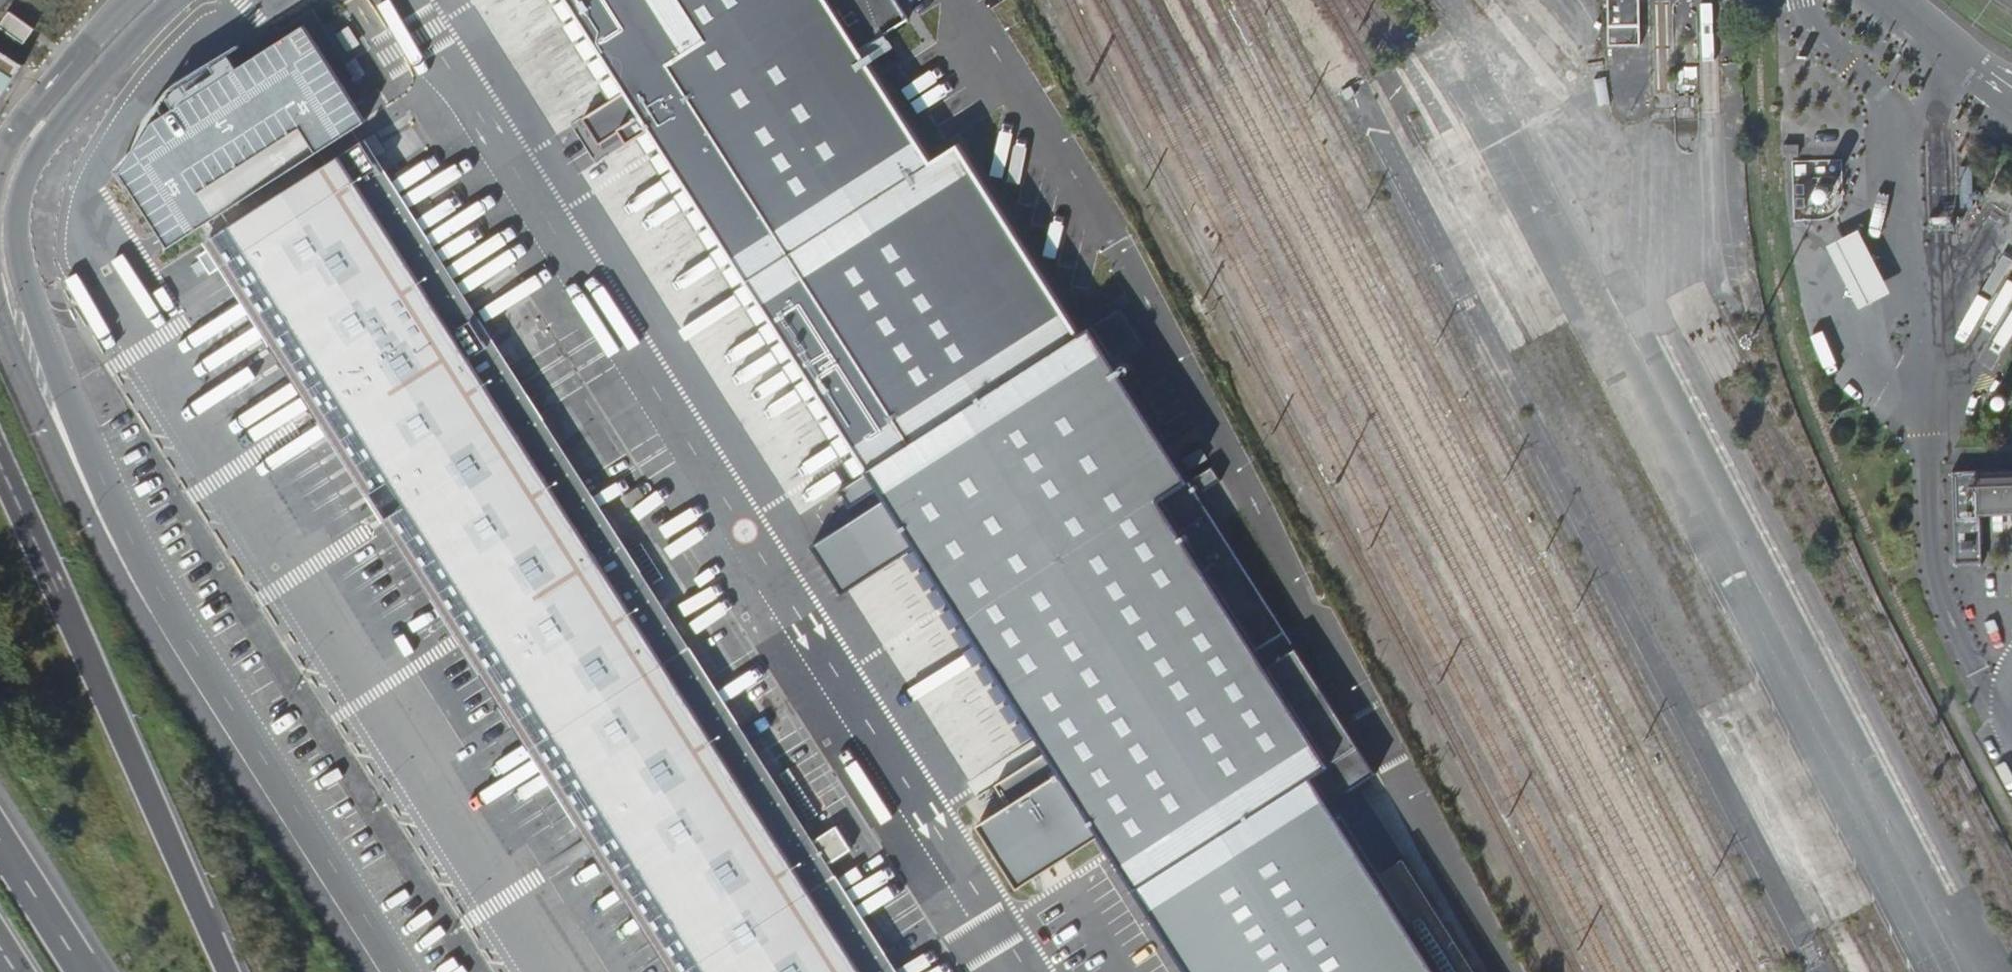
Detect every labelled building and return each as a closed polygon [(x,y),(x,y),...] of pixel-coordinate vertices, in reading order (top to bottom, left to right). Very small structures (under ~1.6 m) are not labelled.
[(916,545),(1047,750),(995,783),(1008,803),(977,823),(1017,885),(1099,832),(1188,971),(1479,971),(1402,851),(1380,865),(1335,794),(1375,769),(1198,491),(1219,477),(1210,462),(1189,476),(1116,362),(1145,344),(1120,305),(1079,331),(958,141),(931,158),(861,47),(909,17),(898,0),(568,0),(624,87),(581,115),(598,141),(620,127),(628,139),(649,126),(868,470),(837,489),(849,507),(879,487),(885,497),(811,544),(842,592),(916,545)] [(1608,46),(1641,45),(1640,0),(1608,0),(1608,46)] [(394,103),(333,7),(183,103),(121,172),(169,247),(394,103)] [(10,11),(0,24),(0,26),(23,42),(34,28),(10,11)] [(1699,65),(1672,66),(1672,97),(1700,96),(1699,65)] [(362,142),(209,238),(260,319),(256,321),(266,337),(270,335),(276,344),(272,347),(283,362),(287,360),(306,390),(302,392),(312,408),(316,406),(507,705),(503,707),(559,794),(563,792),(589,832),(585,835),(659,951),(663,948),(670,959),(666,961),(673,971),(891,971),(872,943),(900,926),(885,902),(857,919),(442,269),(446,266),(435,251),(431,253),(422,238),(425,235),(415,220),(411,222),(407,215),(410,213),(400,197),(396,199),(381,175),(383,174),(362,142)] [(1797,164),(1798,217),(1826,217),(1825,192),(1808,192),(1807,164),(1797,164)] [(1857,308),(1889,292),(1856,228),(1824,245),(1857,308)] [(1952,472),(1955,563),(1982,562),(1981,516),(2011,515),(2011,470),(1952,472)]
